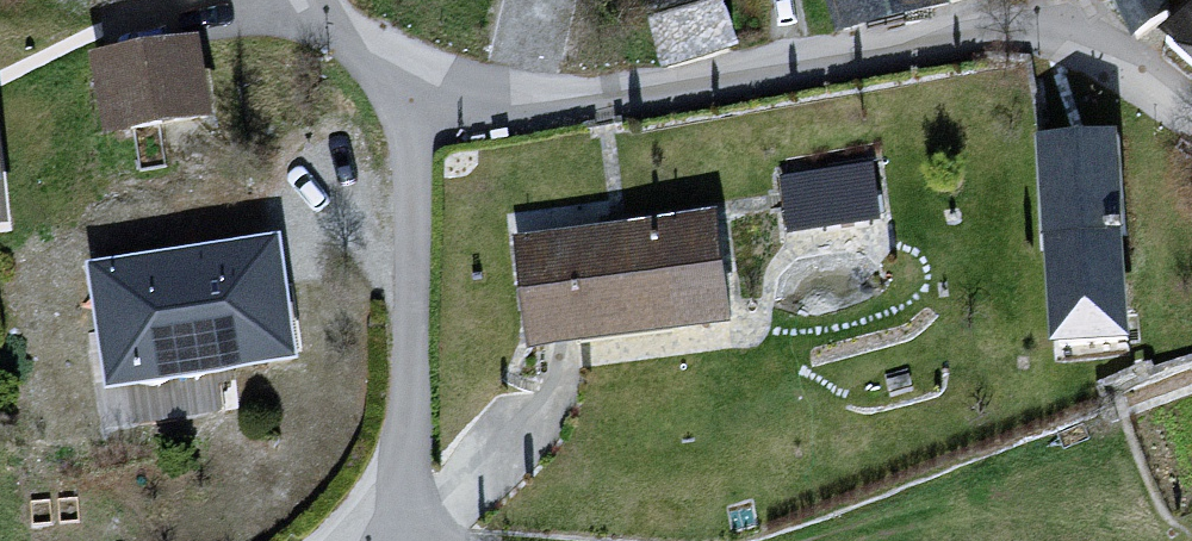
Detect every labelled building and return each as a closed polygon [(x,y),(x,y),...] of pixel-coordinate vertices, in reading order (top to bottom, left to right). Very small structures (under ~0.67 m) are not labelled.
[(62,11),(138,0),(61,0),(62,11)] [(749,37),(735,0),(659,0),(681,61),(749,37)] [(841,25),(925,0),(834,0),(841,25)] [(245,49),(98,79),(117,168),(263,138),(245,49)] [(0,119),(0,243),(22,240),(5,118),(0,119)] [(1156,139),(1055,146),(1070,355),(1171,348),(1156,139)] [(905,199),(814,195),(811,263),(902,267),(905,199)] [(763,201),(542,224),(554,337),(775,314),(763,201)] [(270,244),(90,266),(105,388),(285,366),(270,244)]
